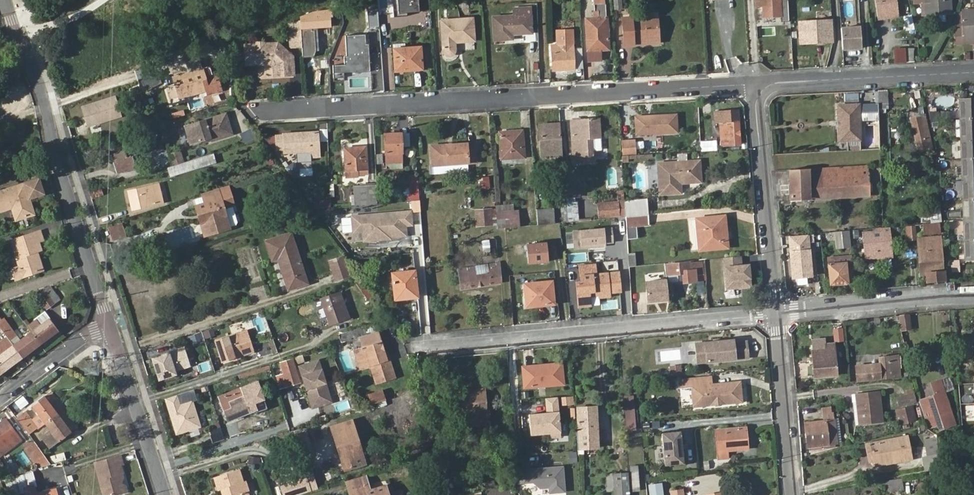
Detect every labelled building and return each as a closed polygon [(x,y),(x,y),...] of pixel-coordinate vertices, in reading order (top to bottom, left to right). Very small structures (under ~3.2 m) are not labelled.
[(399,14),(419,13),(419,0),(398,0),(399,14)] [(420,11),(429,11),(428,0),(419,0),(420,11)] [(587,57),(600,57),(599,46),(607,46),(606,17),(605,17),(604,0),(593,0),(594,18),(586,18),(587,57)] [(624,0),(616,0),(617,8),(625,8),(624,0)] [(876,18),(897,16),(895,0),(874,0),(876,18)] [(925,15),(951,14),(950,0),(924,0),(925,15)] [(492,18),(493,41),(511,40),(511,35),(531,34),(529,8),(512,9),(513,17),(492,18)] [(314,12),(314,11),(299,15),(300,28),(332,27),(331,16),(314,16),(314,12)] [(961,13),(962,29),(953,30),(954,44),(968,43),(968,38),(973,38),(973,13),(961,13)] [(440,21),(442,50),(443,53),(446,54),(448,55),(451,54),(452,53),(453,52),(454,50),(453,42),(473,40),(472,18),(440,21)] [(633,39),(658,38),(657,21),(639,21),(632,21),(632,18),(621,18),(622,45),(633,44),(633,39)] [(832,41),(831,20),(798,22),(799,43),(832,41)] [(859,27),(841,29),(842,50),(861,49),(859,27)] [(301,47),(300,29),(291,34),(293,48),(301,47)] [(248,63),(271,62),(274,65),(275,76),(295,74),(294,57),(288,58),(288,52),(277,42),(265,44),(262,41),(257,42),(254,44),(246,44),(248,63)] [(550,49),(552,70),(573,69),(572,43),(550,44),(550,49)] [(369,44),(346,45),(347,56),(346,56),(346,66),(333,66),(334,73),(371,71),(369,44)] [(394,48),(395,70),(421,68),(420,47),(394,48)] [(430,47),(420,47),(421,67),(431,67),(430,47)] [(895,64),(903,63),(902,49),(894,50),(895,64)] [(175,86),(169,88),(171,94),(177,92),(179,98),(205,90),(206,93),(219,89),(215,74),(203,78),(198,59),(187,61),(190,72),(172,77),(175,86)] [(157,83),(153,72),(139,76),(142,88),(157,83)] [(0,94),(5,112),(32,104),(26,86),(0,94)] [(871,91),(872,110),(881,110),(880,91),(871,91)] [(852,92),(837,93),(837,103),(852,102),(852,92)] [(116,95),(81,106),(87,128),(123,117),(116,95)] [(958,118),(973,118),(973,100),(957,100),(958,118)] [(844,148),(857,147),(854,102),(852,102),(837,103),(832,103),(833,116),(831,118),(831,125),(833,125),(835,139),(843,138),(844,148)] [(211,137),(213,141),(234,134),(228,113),(185,126),(190,144),(204,140),(211,137)] [(635,134),(678,135),(678,114),(635,114),(635,134)] [(909,118),(912,151),(921,150),(920,135),(925,135),(923,117),(909,118)] [(599,137),(598,118),(570,120),(572,160),(591,159),(590,137),(599,137)] [(958,139),(973,138),(973,118),(958,118),(958,139)] [(739,144),(738,120),(719,122),(721,145),(739,144)] [(561,153),(558,123),(538,125),(540,155),(561,153)] [(321,141),(328,141),(327,128),(320,129),(321,141)] [(508,134),(499,134),(501,157),(523,156),(521,130),(508,130),(508,134)] [(282,133),(283,152),(310,152),(311,158),(317,158),(316,142),(318,142),(318,132),(317,132),(282,133)] [(384,135),(385,163),(402,162),(401,146),(400,134),(384,135)] [(959,159),(973,158),(973,138),(958,139),(959,159)] [(637,153),(637,141),(622,142),(623,154),(637,153)] [(473,143),(429,145),(430,165),(474,163),(473,143)] [(356,173),(364,173),(363,147),(343,148),(344,169),(355,168),(356,173)] [(128,169),(135,167),(139,166),(136,155),(125,158),(123,151),(111,155),(117,172),(128,169)] [(169,164),(165,151),(157,153),(161,166),(169,164)] [(168,167),(170,176),(213,162),(210,153),(168,167)] [(699,179),(698,161),(658,163),(659,194),(679,192),(679,181),(699,179)] [(865,162),(787,169),(790,199),(868,192),(866,166),(865,162)] [(408,195),(417,195),(416,176),(407,177),(408,195)] [(475,177),(476,189),(486,189),(485,177),(475,177)] [(0,191),(0,211),(10,209),(13,221),(33,215),(22,184),(0,191)] [(204,202),(197,205),(199,213),(202,213),(203,215),(200,216),(203,222),(207,221),(211,232),(230,226),(224,206),(230,204),(233,203),(227,184),(214,189),(217,198),(204,202)] [(376,205),(374,184),(349,185),(352,207),(376,205)] [(152,190),(151,185),(128,192),(133,210),(163,201),(159,188),(152,190)] [(576,186),(565,187),(565,196),(577,196),(576,186)] [(89,192),(90,198),(102,195),(100,189),(89,192)] [(214,189),(201,193),(204,202),(217,198),(214,189)] [(579,220),(577,196),(565,196),(565,197),(566,221),(579,220)] [(646,198),(624,200),(624,201),(625,214),(625,216),(648,214),(647,199),(646,198)] [(329,199),(313,202),(315,211),(331,209),(329,199)] [(625,214),(624,201),(597,203),(597,216),(625,214)] [(237,221),(232,205),(230,204),(224,206),(230,226),(236,223),(237,221)] [(496,211),(496,207),(475,208),(476,224),(497,222),(496,211)] [(535,208),(536,224),(554,222),(552,207),(535,208)] [(517,209),(496,211),(497,222),(497,227),(518,225),(517,209)] [(412,210),(351,216),(352,232),(361,231),(362,241),(407,237),(406,227),(414,226),(412,210)] [(648,214),(625,216),(627,236),(633,235),(632,225),(648,224),(648,214)] [(696,218),(697,219),(699,249),(726,246),(723,216),(696,218)] [(207,221),(203,222),(206,234),(211,232),(207,221)] [(123,224),(110,228),(114,240),(127,236),(123,224)] [(902,240),(913,239),(913,225),(894,227),(895,230),(900,229),(900,232),(899,233),(900,238),(902,237),(902,240)] [(604,227),(571,231),(573,248),(605,245),(604,227)] [(834,247),(853,245),(851,230),(832,232),(834,247)] [(884,232),(872,232),(862,233),(864,259),(891,257),(889,231),(884,232)] [(20,271),(22,277),(39,272),(33,253),(39,251),(36,242),(41,241),(39,232),(9,241),(18,267),(16,268),(20,271)] [(265,240),(271,259),(277,257),(277,259),(287,289),(306,282),(291,233),(265,240)] [(811,234),(787,236),(788,245),(790,271),(791,271),(791,277),(809,275),(807,242),(812,242),(811,234)] [(962,240),(963,260),(973,260),(973,239),(962,240)] [(916,242),(918,268),(923,267),(924,272),(934,271),(934,266),(939,266),(937,240),(916,242)] [(547,242),(525,245),(528,266),(549,263),(547,242)] [(627,253),(629,267),(637,266),(635,252),(627,253)] [(741,256),(722,257),(725,290),(752,288),(750,264),(742,264),(741,256)] [(329,261),(335,280),(349,276),(343,257),(329,261)] [(830,257),(832,283),(849,282),(847,262),(838,262),(838,257),(830,257)] [(705,261),(665,265),(666,276),(681,274),(682,283),(707,281),(705,261)] [(951,262),(952,270),(960,270),(959,261),(951,262)] [(466,266),(458,267),(460,288),(500,283),(499,263),(495,263),(495,266),(487,266),(487,264),(474,266),(474,268),(466,269),(466,266)] [(579,267),(580,277),(581,282),(575,283),(577,307),(589,306),(588,299),(588,297),(599,296),(599,298),(609,297),(608,293),(619,292),(617,273),(595,275),(594,265),(579,267)] [(13,280),(22,277),(20,271),(16,268),(9,270),(13,280)] [(412,270),(392,271),(395,299),(414,297),(412,270)] [(666,279),(645,281),(647,303),(668,301),(666,279)] [(353,284),(366,302),(371,298),(359,280),(353,284)] [(523,283),(525,306),(553,303),(551,280),(523,283)] [(37,296),(46,308),(59,298),(51,288),(46,292),(44,291),(37,296)] [(320,298),(329,324),(348,317),(339,292),(320,298)] [(27,324),(33,331),(48,319),(43,312),(27,324)] [(908,314),(898,314),(898,319),(899,328),(909,327),(908,314)] [(33,331),(41,342),(58,330),(49,318),(48,319),(33,331)] [(8,336),(9,338),(16,333),(10,326),(4,330),(8,336)] [(359,336),(366,334),(363,327),(339,334),(341,342),(359,336)] [(213,328),(202,330),(204,338),(215,336),(213,328)] [(383,350),(377,330),(366,334),(359,336),(362,345),(353,348),(357,360),(362,358),(365,361),(367,367),(370,366),(375,384),(395,377),(390,362),(387,360),(383,350)] [(22,356),(41,342),(33,331),(14,344),(22,356)] [(246,331),(214,340),(221,362),(253,352),(246,331)] [(194,333),(187,336),(190,344),(197,341),(194,333)] [(14,344),(9,338),(8,336),(0,342),(0,344),(5,351),(14,344)] [(697,363),(748,358),(747,341),(734,343),(733,340),(712,342),(712,344),(709,345),(706,343),(695,343),(697,363)] [(811,350),(813,376),(836,374),(834,343),(823,344),(824,349),(811,350)] [(22,356),(14,344),(5,351),(0,355),(0,364),(4,370),(22,356)] [(183,347),(151,357),(158,378),(174,374),(173,371),(189,365),(183,347)] [(349,353),(341,355),(343,371),(351,369),(349,353)] [(295,365),(304,362),(305,362),(302,354),(280,362),(288,387),(300,383),(295,365)] [(357,360),(360,369),(367,367),(365,361),(362,358),(357,360)] [(855,368),(857,382),(888,379),(888,366),(891,366),(891,358),(870,360),(871,367),(855,368)] [(319,359),(299,366),(312,409),(333,403),(319,359)] [(523,366),(524,386),(563,384),(561,363),(523,366)] [(681,363),(670,365),(672,374),(683,372),(681,363)] [(678,388),(690,387),(694,386),(694,392),(691,393),(692,405),(708,403),(709,404),(723,403),(723,401),(739,399),(737,381),(709,384),(708,376),(677,380),(678,388)] [(922,405),(923,416),(919,416),(920,426),(931,424),(932,430),(950,428),(945,383),(936,383),(937,396),(919,397),(920,406),(922,405)] [(258,384),(220,397),(228,421),(250,414),(266,409),(258,384)] [(195,390),(165,398),(176,433),(200,426),(193,402),(198,401),(195,390)] [(371,394),(374,404),(386,400),(384,390),(371,394)] [(485,412),(484,390),(457,392),(458,401),(464,401),(465,413),(468,413),(468,425),(488,424),(487,412),(485,412)] [(858,393),(862,425),(884,421),(880,391),(879,390),(858,393)] [(895,395),(898,407),(916,402),(913,391),(895,395)] [(19,409),(28,404),(23,395),(14,401),(19,409)] [(573,395),(560,396),(561,406),(574,404),(573,395)] [(622,396),(626,426),(637,424),(633,395),(622,396)] [(24,410),(16,416),(27,431),(34,425),(36,428),(44,423),(57,414),(63,410),(54,398),(48,402),(43,396),(30,404),(37,414),(30,419),(24,410)] [(547,412),(529,413),(531,433),(550,432),(560,431),(558,396),(546,397),(547,412)] [(913,404),(896,408),(899,425),(917,421),(913,404)] [(578,447),(597,446),(596,431),(595,406),(578,407),(578,431),(577,431),(578,447)] [(805,422),(807,446),(835,443),(834,420),(831,411),(822,412),(823,421),(805,422)] [(434,421),(443,432),(453,423),(444,413),(434,421)] [(70,432),(57,414),(44,423),(49,429),(58,441),(70,432)] [(0,423),(0,454),(6,451),(20,440),(5,419),(0,423)] [(334,436),(337,447),(339,446),(346,469),(364,464),(351,421),(334,426),(337,435),(334,436)] [(714,429),(718,459),(728,458),(727,450),(745,449),(743,436),(747,436),(746,426),(714,429)] [(58,441),(49,429),(41,434),(50,447),(58,441)] [(679,431),(660,434),(665,466),(684,463),(679,431)] [(293,435),(299,454),(310,451),(304,432),(293,435)] [(869,444),(872,461),(873,467),(911,459),(907,437),(869,444)] [(26,448),(39,467),(51,464),(35,442),(26,448)] [(339,446),(337,447),(344,470),(346,469),(339,446)] [(23,451),(17,454),(22,466),(29,462),(23,451)] [(578,462),(576,451),(567,452),(569,463),(578,462)] [(51,463),(66,460),(64,452),(49,455),(51,463)] [(95,462),(104,494),(112,494),(125,492),(121,478),(119,477),(118,474),(123,472),(121,464),(123,464),(121,455),(95,462)] [(563,491),(562,466),(515,470),(516,482),(532,481),(539,487),(548,486),(549,492),(563,491)] [(628,468),(611,470),(614,494),(631,494),(628,468)] [(38,485),(34,469),(4,478),(9,492),(25,488),(33,486),(38,485)] [(212,478),(216,490),(219,489),(221,494),(243,494),(242,494),(248,492),(245,481),(242,481),(238,469),(212,478)] [(384,485),(368,490),(363,476),(344,482),(348,494),(388,494),(384,485)] [(494,477),(484,478),(486,491),(495,490),(494,477)] [(897,481),(899,493),(909,491),(907,479),(897,481)] [(664,484),(653,485),(655,494),(665,494),(664,484)] [(25,488),(26,494),(54,494),(52,489),(35,493),(33,486),(25,488)]
